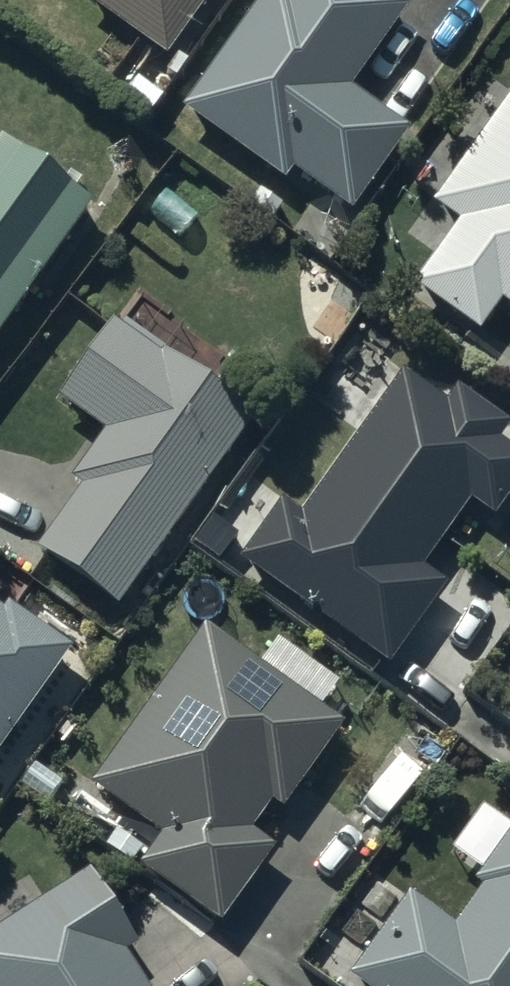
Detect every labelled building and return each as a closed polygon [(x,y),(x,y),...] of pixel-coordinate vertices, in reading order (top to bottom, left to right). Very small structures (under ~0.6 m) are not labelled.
[(80,8),(163,67),(211,0),(86,0),(80,8)] [(184,124),(284,193),(292,182),(348,221),(403,143),(346,103),(407,16),(383,0),(269,0),(184,124)] [(431,216),(457,235),(413,296),(478,343),(498,315),(509,323),(509,105),(431,216)] [(90,215),(0,150),(0,338),(90,215)] [(103,444),(70,490),(81,498),(36,561),(114,617),(249,430),(113,333),(57,411),(103,444)] [(238,573),(385,677),(444,594),(422,578),(468,513),(490,529),(509,500),(509,460),(498,451),(508,437),(455,399),(445,414),(401,384),(301,525),(281,511),(238,573)] [(66,662),(3,618),(1,621),(0,620),(0,756),(66,662)] [(160,847),(137,879),(217,936),(270,861),(247,845),(269,814),(280,822),(340,738),(201,639),(88,796),(160,847)] [(346,985),(509,985),(509,844),(474,894),(479,898),(453,936),(405,902),(346,985)] [(0,936),(0,985),(137,985),(124,965),(134,958),(86,882),(0,936)]
